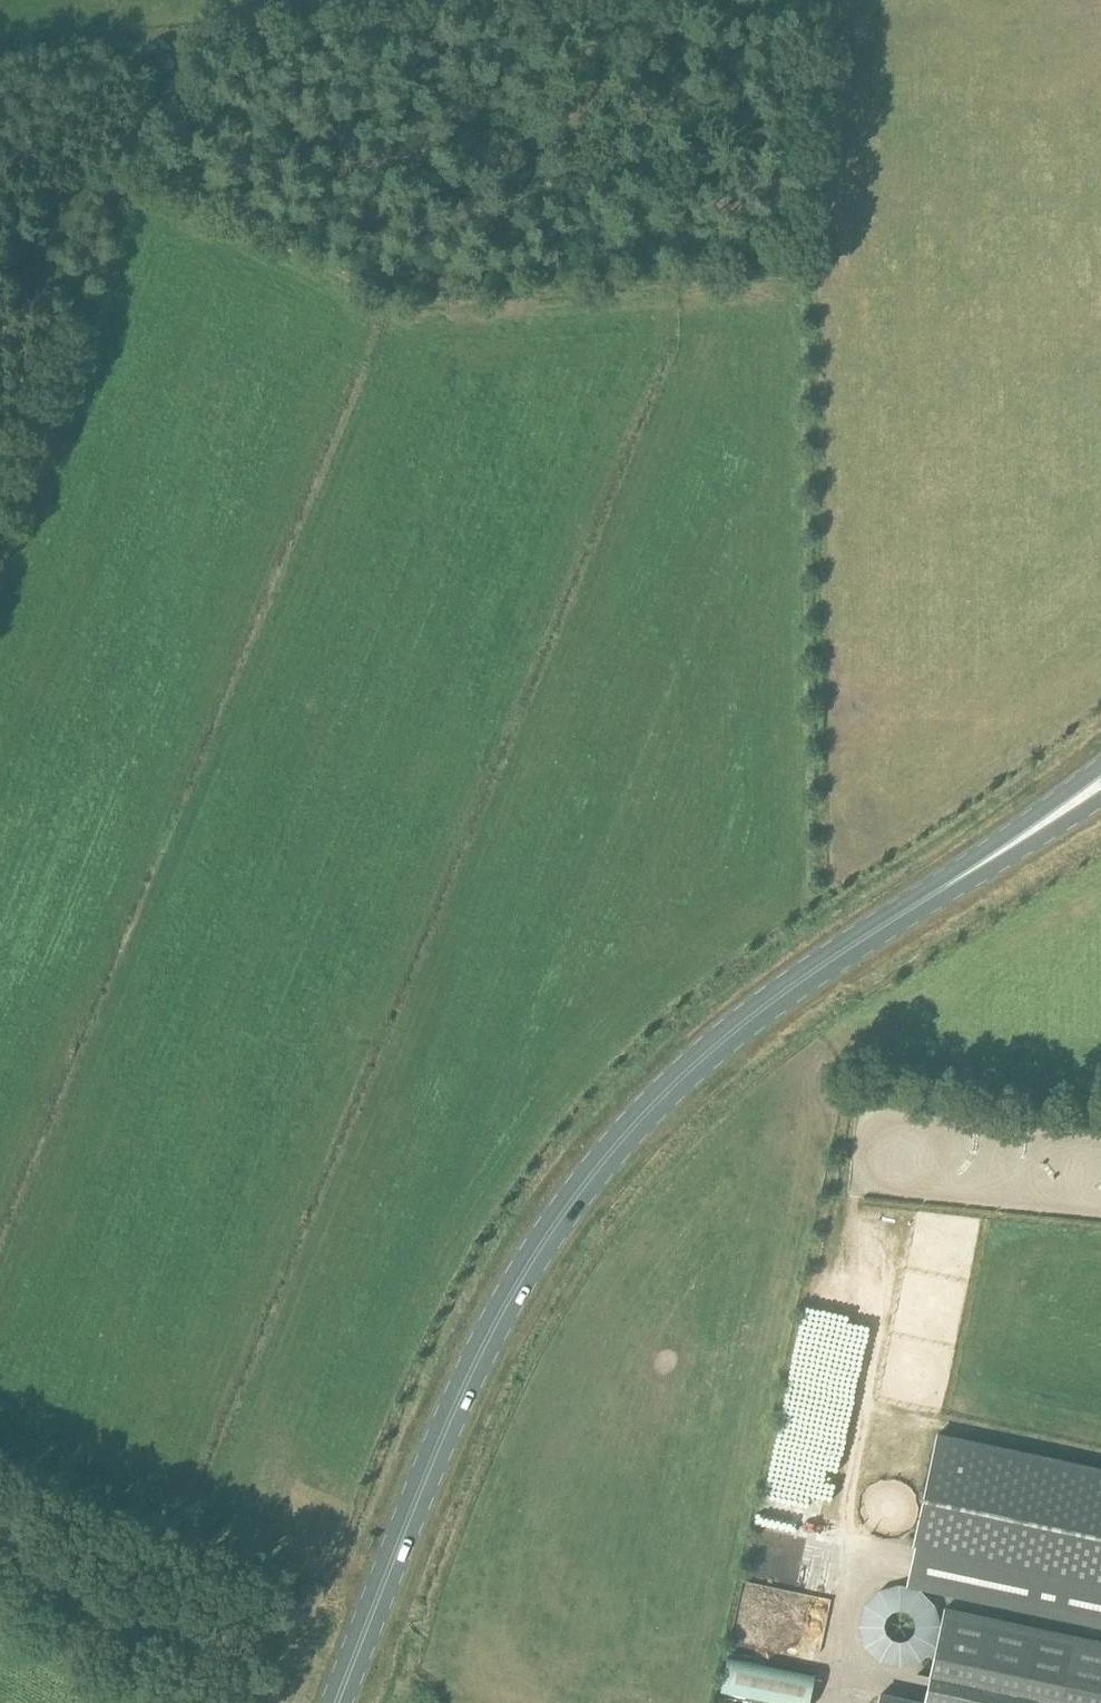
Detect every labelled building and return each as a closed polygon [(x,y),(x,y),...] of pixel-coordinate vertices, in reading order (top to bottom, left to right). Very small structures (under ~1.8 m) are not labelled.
[(940,1433),(908,1586),(1100,1627),(1100,1468),(940,1433)] [(937,1634),(923,1702),(882,1693),(880,1702),(1100,1702),(1100,1642),(943,1608),(937,1634)] [(720,1693),(770,1702),(808,1702),(814,1673),(728,1656),(720,1693)]
